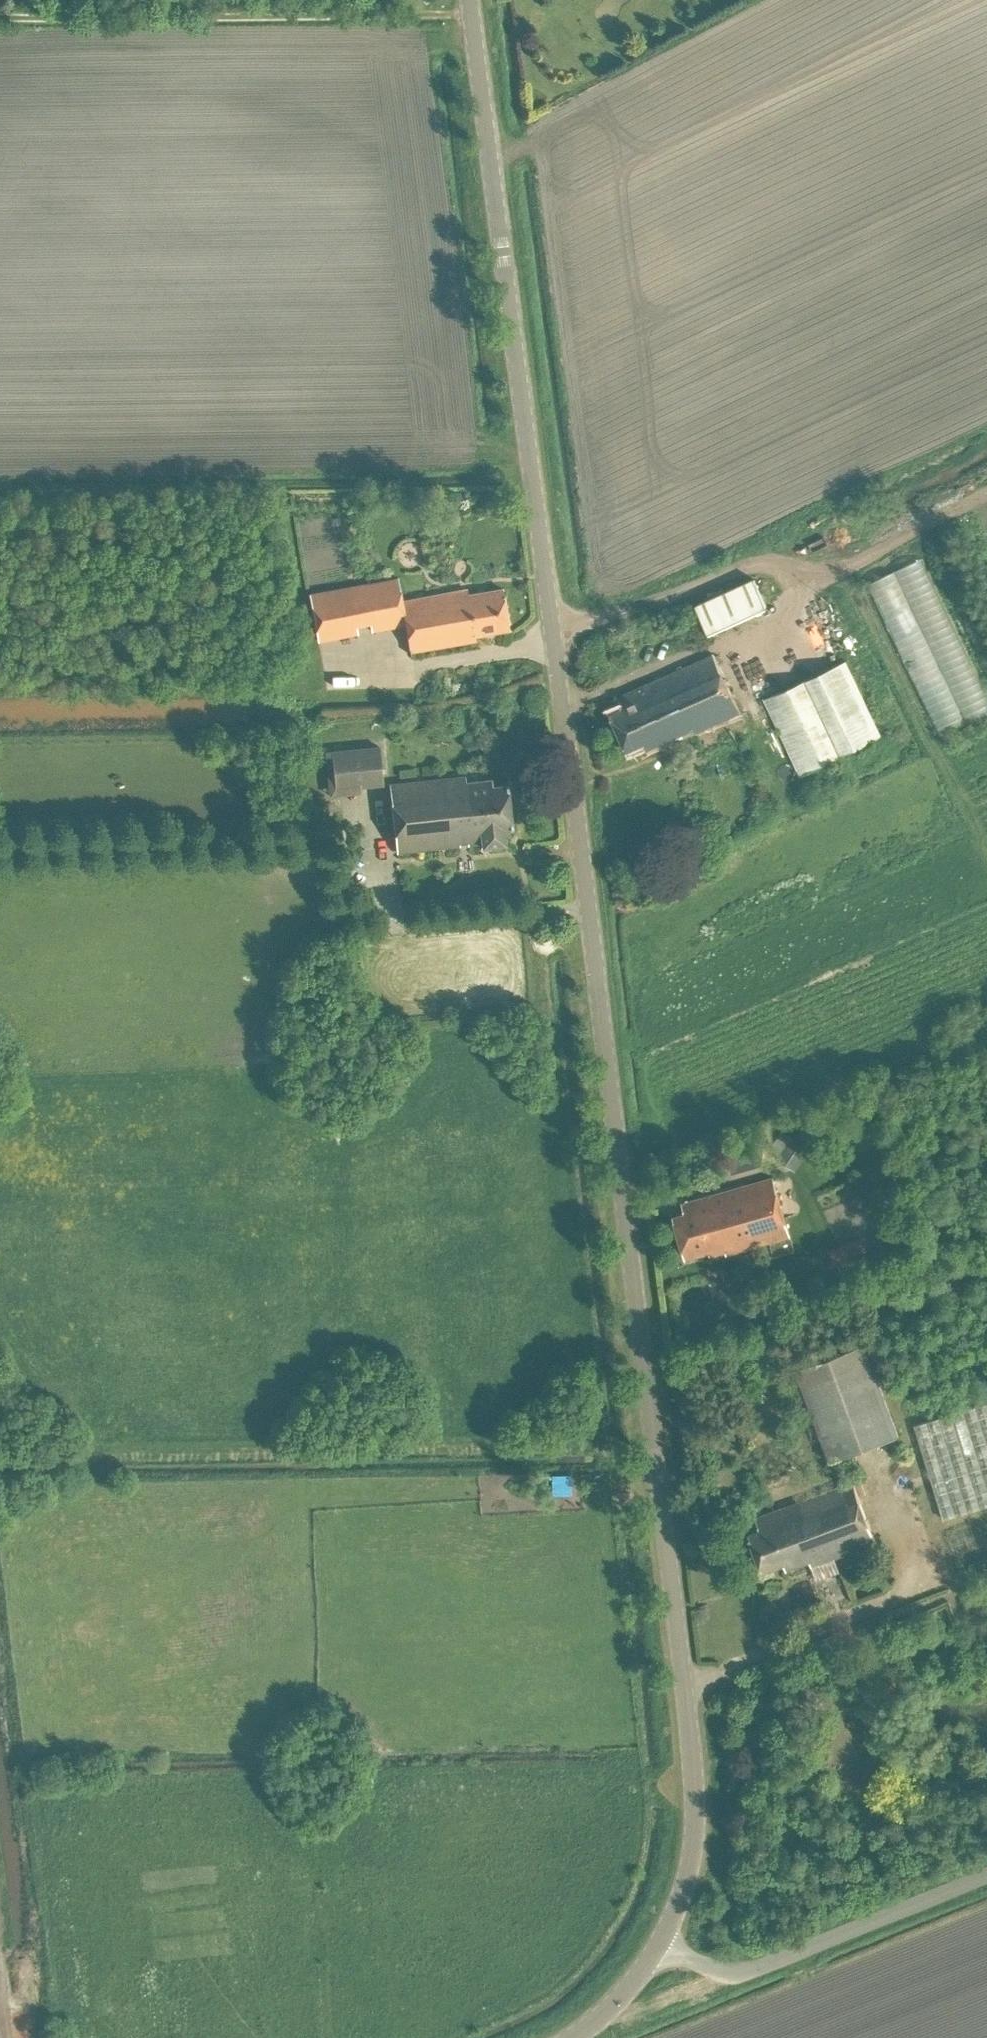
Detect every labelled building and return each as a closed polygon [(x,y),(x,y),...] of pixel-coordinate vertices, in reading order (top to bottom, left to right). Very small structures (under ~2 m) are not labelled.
[(870,577),(935,724),(986,701),(986,692),(925,552),(870,577)] [(691,599),(704,631),(768,604),(755,572),(691,599)] [(475,636),(509,630),(502,589),(468,594),(467,590),(402,601),(398,578),(310,594),(318,641),(358,633),(357,626),(370,623),(371,631),(406,625),(410,655),(411,655),(411,652),(476,641),(475,636)] [(741,713),(741,712),(715,655),(715,654),(650,684),(650,683),(618,697),(623,709),(612,714),(628,750),(645,742),(648,750),(671,740),(672,743),(741,713)] [(846,662),(764,699),(799,775),(881,737),(846,662)] [(379,745),(324,750),(329,797),(361,793),(360,788),(383,785),(379,745)] [(397,852),(482,843),(482,847),(505,844),(503,828),(512,827),(507,784),(492,786),(491,779),(465,782),(465,777),(390,785),(397,852)] [(796,1133),(778,1158),(798,1171),(815,1145),(796,1133)] [(727,1254),(775,1241),(791,1236),(774,1177),(754,1183),(753,1182),(752,1182),(752,1183),(725,1191),(725,1190),(723,1190),(724,1192),(696,1200),(696,1198),(695,1199),(695,1200),(683,1203),(683,1202),(682,1202),(685,1213),(674,1216),(686,1258),(710,1252),(711,1256),(727,1252),(727,1254)] [(869,1252),(862,1236),(829,1250),(835,1266),(869,1252)] [(835,1456),(904,1430),(869,1338),(800,1364),(835,1456)] [(915,1423),(945,1517),(986,1504),(986,1401),(915,1423)] [(841,1570),(836,1556),(876,1541),(854,1481),(756,1518),(760,1529),(749,1533),(763,1571),(785,1563),(787,1569),(810,1561),(817,1579),(841,1570)]
